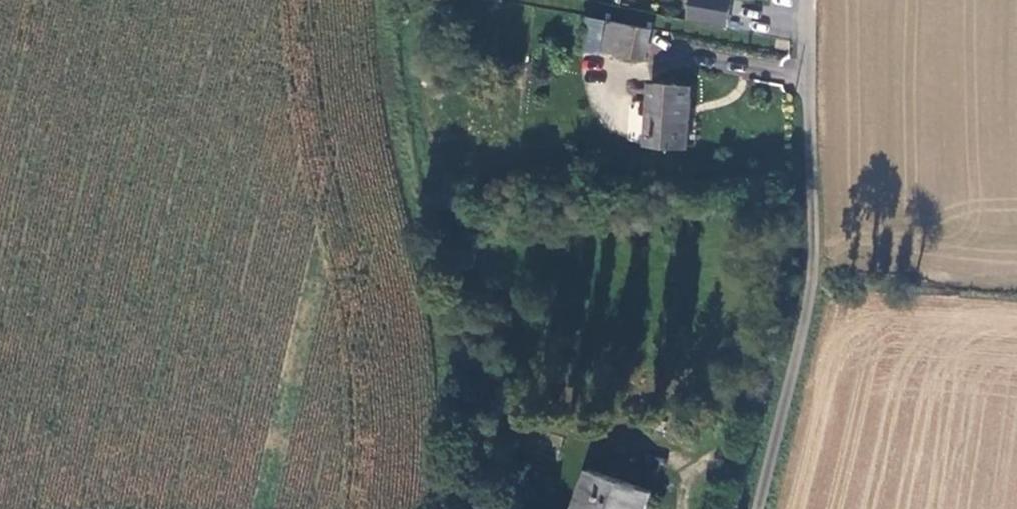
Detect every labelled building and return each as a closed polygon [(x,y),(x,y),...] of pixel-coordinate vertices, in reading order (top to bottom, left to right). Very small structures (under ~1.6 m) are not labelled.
[(730,0),(690,0),(686,23),(726,31),(732,0),(730,0)] [(651,32),(608,24),(602,55),(645,63),(651,32)] [(646,87),(643,145),(687,147),(690,89),(646,87)] [(589,470),(576,508),(644,508),(650,493),(589,470)]
